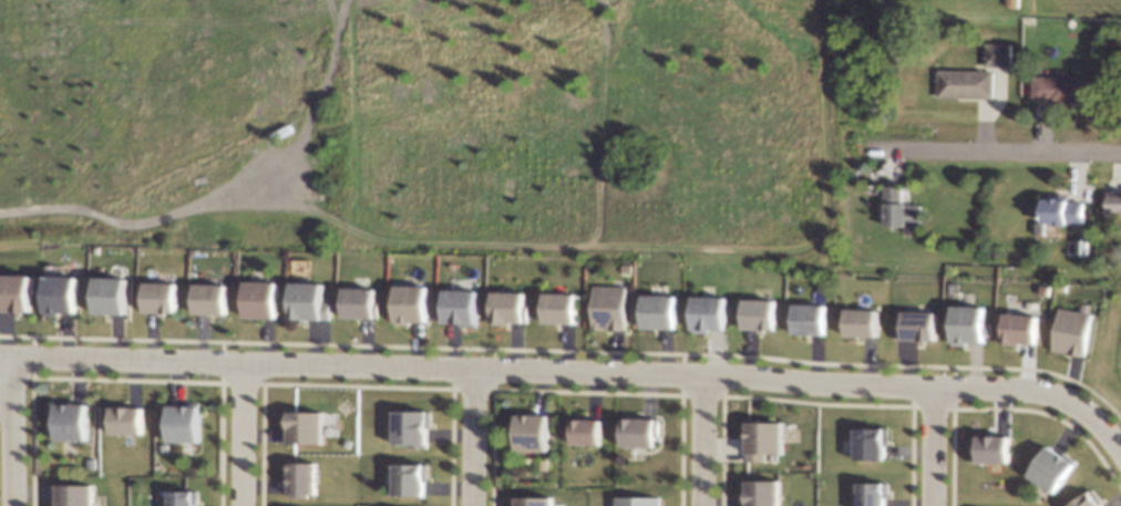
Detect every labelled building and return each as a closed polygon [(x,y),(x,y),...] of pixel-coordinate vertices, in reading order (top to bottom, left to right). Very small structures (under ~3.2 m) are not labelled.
[(1009,66),(1009,43),(984,43),(983,65),(1009,66)] [(944,71),(944,100),(987,101),(989,73),(944,71)] [(1036,74),(1036,103),(1079,104),(1080,76),(1036,74)] [(1111,186),(1120,186),(1120,219),(1113,219),(1111,186)] [(881,194),(916,195),(915,227),(883,227),(881,194)] [(1046,194),(1082,195),(1081,227),(1048,227),(1046,194)] [(7,277),(42,277),(41,310),(8,310),(7,277)] [(52,278),(89,279),(88,312),(54,312),(52,278)] [(101,278),(136,279),(135,312),(103,312),(101,278)] [(150,279),(185,280),(185,312),(152,312),(150,279)] [(249,280),(285,281),(284,314),(250,313),(249,280)] [(198,281),(234,282),(233,316),(200,316),(198,281)] [(295,282),(330,283),(329,316),(296,316),(295,282)] [(347,286),(382,287),(382,320),(349,320),(347,286)] [(398,286),(433,287),(433,320),(400,320),(398,286)] [(449,288),(484,288),(483,321),(450,321),(449,288)] [(496,289),(532,290),(531,323),(497,323),(496,289)] [(548,292),(584,292),(584,326),(551,326),(548,292)] [(597,292),(633,292),(631,326),(598,326),(597,292)] [(648,295),(685,296),(683,328),(650,328),(648,295)] [(697,295),(732,296),(731,329),(698,329),(697,295)] [(747,297),(783,298),(782,331),(749,330),(747,297)] [(796,304),(832,306),(831,338),(798,338),(796,304)] [(846,304),(882,306),(881,338),(847,338),(846,304)] [(955,306),(990,307),(990,340),(957,339),(955,306)] [(899,307),(935,308),(935,340),(902,340),(899,307)] [(1010,311),(1046,312),(1045,345),(1011,345),(1010,311)] [(1065,312),(1099,321),(1091,352),(1058,344),(1065,312)] [(60,405),(95,405),(95,438),(62,438),(60,405)] [(113,405),(148,405),(147,438),(115,438),(113,405)] [(171,409),(206,409),(205,442),(172,442),(171,409)] [(295,411),(330,412),(329,445),(296,445),(295,411)] [(398,411),(433,412),(432,444),(399,444),(398,411)] [(517,413),(553,414),(553,447),(520,446),(517,413)] [(625,414),(660,414),(660,447),(627,447),(625,414)] [(574,415),(609,416),(608,448),(575,448),(574,415)] [(753,421),(789,422),(788,455),(754,454),(753,421)] [(857,425),(893,426),(892,459),(858,458),(857,425)] [(977,433),(1014,434),(1012,466),(979,466),(977,433)] [(1051,444),(1081,464),(1061,490),(1035,473),(1051,444)] [(398,461),(433,461),(432,494),(399,494),(398,461)] [(292,462),(328,463),(327,495),(295,495),(292,462)] [(894,478),(893,505),(859,505),(857,477),(894,478)] [(788,479),(787,505),(754,505),(752,478),(788,479)] [(97,485),(97,505),(63,505),(62,484),(97,485)] [(1093,487),(1108,505),(1074,505),(1093,487)] [(206,489),(206,505),(172,505),(171,488),(206,489)] [(559,495),(559,505),(524,505),(523,494),(559,495)] [(660,497),(616,496),(616,505),(660,505),(660,497)]
